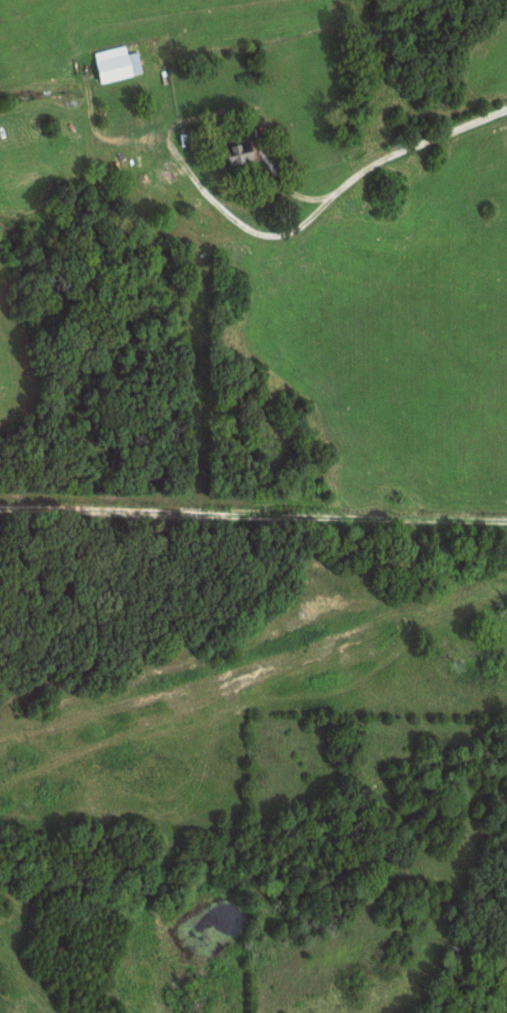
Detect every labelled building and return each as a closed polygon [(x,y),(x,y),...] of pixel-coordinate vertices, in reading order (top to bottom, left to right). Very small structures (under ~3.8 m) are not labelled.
[(145,73),(140,52),(130,54),(128,45),(97,52),(104,82),(145,73)] [(234,142),(235,164),(259,163),(258,141),(234,142)]
